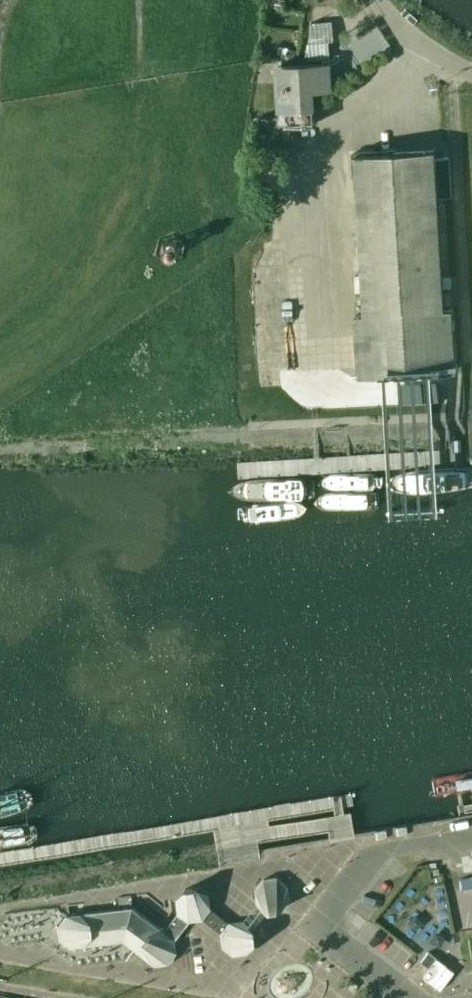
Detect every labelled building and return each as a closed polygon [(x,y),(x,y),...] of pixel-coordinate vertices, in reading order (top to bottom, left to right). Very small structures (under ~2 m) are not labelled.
[(310,24),(308,42),(333,40),(331,19),(309,21),(310,24)] [(329,80),(328,63),(281,64),(283,108),(277,108),(278,125),(313,124),(312,107),(311,90),(325,89),(324,80),(329,80)] [(455,369),(451,308),(443,309),(433,150),(393,152),(393,150),(351,153),(353,175),(354,175),(363,314),(355,314),(358,375),(455,369)] [(355,260),(342,260),(343,290),(356,290),(355,260)] [(285,265),(251,266),(255,361),(288,360),(285,265)] [(451,304),(451,292),(442,293),(443,305),(451,304)] [(276,876),(263,878),(255,888),(257,901),(267,909),(274,908),(280,908),(288,897),(287,884),(276,876)] [(471,888),(471,876),(459,878),(461,890),(471,888)] [(242,921),(229,922),(209,908),(208,894),(197,886),(184,888),(177,899),(178,912),(188,920),(202,918),(221,933),(222,946),(233,954),(246,952),(254,942),(252,929),(242,921)] [(175,952),(174,939),(163,931),(132,906),(130,895),(117,896),(119,908),(66,915),(58,925),(60,938),(70,946),(123,940),(132,947),(154,964),(167,962),(172,957),(175,952)] [(188,920),(178,912),(163,931),(174,939),(175,937),(177,935),(188,920)] [(447,965),(437,957),(422,976),(432,984),(447,965)]
